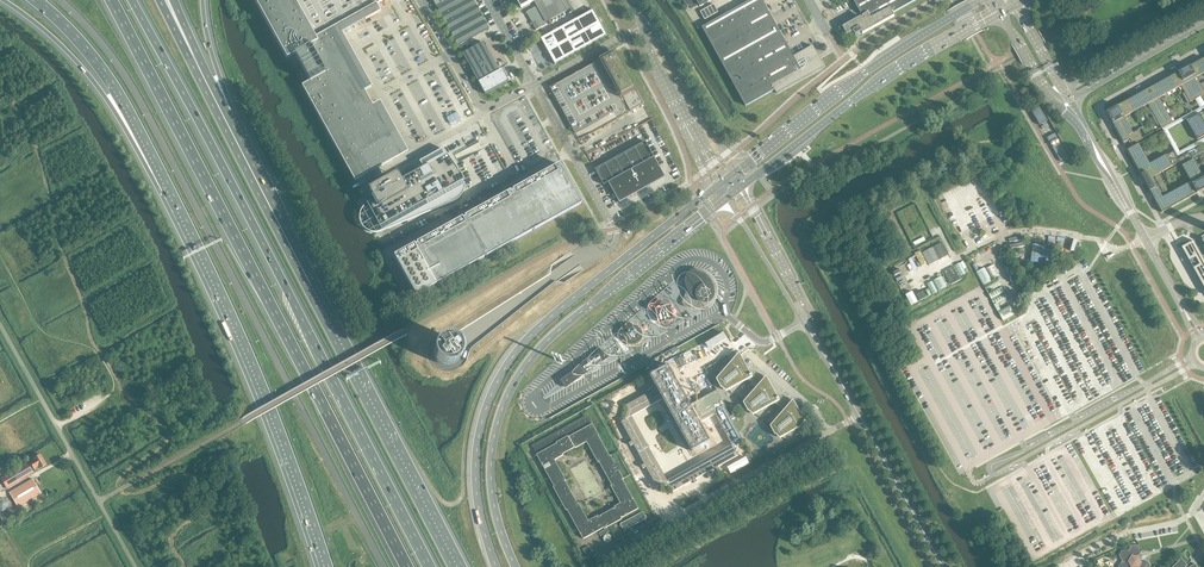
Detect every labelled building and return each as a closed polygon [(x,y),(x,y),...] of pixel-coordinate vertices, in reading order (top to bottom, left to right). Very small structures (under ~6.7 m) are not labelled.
[(286,59),(294,55),(303,50),(305,53),(319,46),(360,23),(358,21),(370,14),(369,13),(378,9),(374,2),(313,36),(294,0),(254,0),(286,59)] [(474,1),(473,0),(445,0),(435,5),(457,46),(489,28),(474,1)] [(537,0),(517,0),(521,8),(534,1),(537,0)] [(572,8),(568,0),(537,0),(534,1),(537,6),(527,12),(537,30),(547,24),(546,22),(572,8)] [(712,0),(683,0),(684,1),(685,2),(685,4),(686,5),(687,7),(690,5),(692,9),(699,5),(700,7),(712,0)] [(789,49),(762,0),(754,0),(702,28),(746,106),(747,109),(777,93),(825,67),(820,59),(813,46),(794,57),(789,49)] [(862,16),(845,25),(843,27),(847,35),(850,33),(853,31),(855,35),(862,32),(863,33),(894,16),(893,13),(916,0),(853,0),(862,16)] [(701,10),(705,19),(719,12),(714,3),(701,10)] [(593,10),(578,18),(592,44),(607,36),(593,10)] [(578,18),(541,39),(555,65),(592,44),(578,18)] [(371,87),(341,33),(319,46),(305,53),(303,50),(294,55),(309,82),(347,61),(364,91),(371,87)] [(497,69),(482,42),(462,54),(477,80),(497,69)] [(629,75),(620,59),(617,53),(603,61),(631,111),(644,104),(629,75)] [(1159,98),(1181,86),(1184,92),(1182,94),(1187,103),(1190,102),(1194,100),(1200,96),(1203,94),(1203,83),(1203,82),(1200,84),(1197,77),(1203,73),(1203,58),(1106,112),(1123,142),(1128,140),(1128,142),(1130,141),(1132,144),(1143,138),(1138,130),(1133,133),(1124,117),(1134,112),(1135,113),(1144,108),(1143,106),(1148,104),(1152,111),(1150,112),(1157,126),(1159,125),(1161,128),(1173,122),(1159,98)] [(556,84),(550,87),(557,101),(568,120),(571,126),(579,140),(629,112),(600,60),(556,84)] [(396,132),(379,102),(372,106),(368,99),(347,61),(301,86),(354,181),(407,152),(396,132)] [(502,69),(501,69),(477,82),(484,94),(504,84),(504,83),(508,81),(506,77),(504,74),(503,73),(501,69),(502,69)] [(1039,125),(1048,120),(1040,106),(1031,111),(1039,125)] [(1203,136),(1203,111),(1187,121),(1197,140),(1203,136)] [(447,118),(450,124),(461,119),(457,112),(447,118)] [(1068,156),(1060,142),(1058,144),(1058,143),(1059,143),(1059,142),(1059,141),(1059,140),(1059,139),(1058,139),(1058,138),(1057,138),(1056,138),(1055,139),(1055,138),(1057,137),(1055,133),(1047,138),(1049,142),(1051,140),(1051,141),(1050,142),(1050,143),(1050,144),(1050,145),(1051,145),(1052,146),(1053,146),(1054,146),(1052,147),(1060,161),(1068,156)] [(1128,140),(1123,142),(1127,150),(1132,147),(1131,145),(1132,144),(1130,141),(1128,142),(1128,140)] [(659,166),(646,141),(595,169),(604,185),(609,182),(620,202),(646,188),(665,177),(659,166)] [(1202,175),(1189,151),(1178,157),(1174,150),(1163,156),(1162,155),(1155,158),(1156,160),(1150,163),(1146,156),(1148,155),(1146,150),(1143,151),(1139,145),(1139,144),(1139,143),(1132,147),(1127,150),(1143,179),(1162,212),(1203,189),(1203,174),(1202,175)] [(455,156),(470,147),(468,145),(448,156),(454,165),(456,164),(458,163),(457,161),(455,157),(455,156)] [(461,175),(454,165),(448,156),(442,148),(419,161),(397,174),(396,173),(367,189),(368,190),(361,194),(379,226),(425,201),(426,201),(425,202),(425,203),(425,204),(426,204),(427,204),(431,211),(453,202),(454,201),(455,201),(456,200),(457,199),(458,198),(459,197),(460,196),(461,195),(462,194),(462,193),(463,192),(463,191),(463,190),(464,189),(464,188),(464,187),(464,185),(464,184),(464,183),(464,182),(464,181),(463,181),(462,181),(463,180),(463,179),(462,177),(462,176),(461,175)] [(558,163),(461,217),(393,254),(415,295),(508,243),(581,204),(558,163)] [(963,222),(954,227),(957,231),(958,231),(966,227),(963,222)] [(1023,235),(1009,237),(1010,248),(1024,246),(1023,235)] [(915,246),(925,240),(924,237),(913,242),(915,246)] [(1181,247),(1203,289),(1203,259),(1194,240),(1181,247)] [(942,242),(929,248),(935,261),(948,255),(942,242)] [(1039,253),(1040,244),(1033,244),(1031,264),(1044,265),(1045,256),(1050,256),(1050,252),(1047,252),(1047,254),(1039,253)] [(919,250),(914,253),(921,266),(926,263),(919,250)] [(1000,276),(994,264),(986,269),(992,280),(1000,276)] [(954,266),(944,271),(951,284),(961,279),(954,266)] [(992,281),(985,268),(976,272),(984,286),(992,281)] [(709,279),(707,278),(709,276),(710,276),(709,275),(708,274),(707,273),(706,272),(706,273),(704,275),(703,274),(702,273),(700,272),(699,272),(698,272),(697,272),(696,272),(694,272),(693,272),(692,272),(691,273),(690,273),(689,274),(689,275),(688,276),(688,277),(687,278),(687,279),(687,280),(687,281),(687,282),(687,283),(687,284),(687,285),(687,286),(688,287),(689,289),(690,290),(691,292),(692,294),(693,295),(694,296),(696,298),(697,299),(698,299),(699,300),(700,301),(701,301),(702,301),(703,301),(704,301),(705,301),(706,301),(707,301),(708,300),(709,300),(710,299),(711,299),(711,298),(712,297),(712,296),(713,296),(713,294),(713,293),(713,292),(713,291),(713,290),(713,289),(713,288),(713,287),(712,285),(711,284),(711,283),(710,282),(709,280),(709,279)] [(942,276),(933,281),(938,291),(947,287),(942,276)] [(1002,286),(997,278),(992,281),(984,286),(988,294),(1002,286)] [(991,299),(1004,292),(1001,287),(988,294),(991,299)] [(912,291),(906,295),(911,306),(918,302),(912,291)] [(991,300),(994,305),(997,303),(1008,298),(1005,292),(991,300)] [(675,320),(670,305),(665,306),(663,304),(663,303),(663,302),(662,301),(662,300),(661,300),(660,300),(659,300),(658,300),(658,301),(657,302),(656,302),(656,303),(655,304),(654,303),(653,303),(652,303),(651,304),(650,304),(650,305),(649,306),(649,307),(649,308),(649,309),(649,310),(650,310),(651,310),(653,311),(654,312),(655,313),(655,314),(655,315),(656,316),(656,317),(656,318),(657,318),(657,319),(658,319),(659,319),(660,324),(675,320)] [(1014,314),(1010,306),(1001,311),(998,312),(1003,321),(1014,314)] [(642,337),(642,334),(642,332),(641,329),(639,328),(638,327),(634,326),(632,325),(630,326),(627,327),(625,329),(624,331),(623,333),(620,336),(622,338),(624,337),(624,338),(625,340),(627,342),(628,343),(626,344),(628,346),(631,344),(633,344),(636,344),(638,343),(640,341),(641,339),(642,337)] [(458,343),(457,343),(456,342),(456,341),(455,341),(454,340),(453,340),(452,339),(451,339),(449,339),(448,338),(447,338),(445,338),(444,339),(443,339),(442,339),(441,340),(440,341),(438,342),(437,343),(436,344),(436,345),(435,346),(435,347),(434,348),(434,349),(434,350),(434,351),(434,352),(434,353),(434,354),(434,355),(434,356),(435,357),(436,359),(436,360),(437,361),(438,361),(439,362),(440,363),(441,363),(441,364),(443,364),(444,365),(445,365),(447,365),(448,365),(450,365),(451,365),(453,364),(454,363),(455,363),(456,362),(456,361),(457,361),(458,360),(458,359),(459,359),(459,358),(459,357),(460,357),(460,356),(460,355),(460,353),(461,352),(461,351),(460,350),(460,349),(460,348),(460,347),(459,346),(459,345),(459,344),(459,343),(458,343)] [(709,339),(696,346),(700,353),(716,345),(709,339)] [(677,357),(682,366),(701,357),(696,348),(677,357)] [(565,387),(609,357),(604,350),(587,362),(587,363),(561,381),(565,387)] [(732,360),(716,378),(716,379),(718,383),(720,387),(721,387),(725,390),(726,390),(727,389),(748,378),(752,382),(754,384),(756,386),(743,401),(743,402),(743,403),(747,411),(748,411),(748,410),(752,414),(753,414),(754,413),(774,402),(778,405),(783,410),(770,424),(770,425),(770,426),(774,434),(775,434),(779,437),(780,437),(781,436),(801,425),(806,423),(792,399),(789,403),(770,386),(766,375),(762,379),(746,365),(739,352),(732,360)] [(718,466),(738,455),(736,451),(739,442),(743,440),(732,420),(735,418),(733,415),(730,417),(726,408),(727,408),(717,390),(692,404),(688,403),(668,366),(650,376),(657,389),(649,393),(647,390),(644,392),(646,395),(626,406),(628,410),(625,419),(621,422),(632,442),(629,443),(630,445),(631,446),(634,444),(645,464),(642,466),(643,469),(646,467),(657,487),(661,485),(671,487),(673,491),(693,480),(695,484),(698,482),(696,479),(716,468),(717,471),(720,470),(718,466)] [(584,539),(604,528),(604,529),(622,519),(621,518),(639,508),(622,479),(624,479),(611,456),(610,456),(598,436),(599,435),(593,424),(569,437),(568,436),(557,442),(557,443),(537,455),(555,487),(554,487),(566,510),(567,510),(584,539)] [(645,464),(634,444),(631,446),(630,445),(623,450),(634,470),(642,466),(645,464)] [(35,460),(30,462),(34,469),(37,467),(36,466),(38,465),(40,469),(46,465),(40,455),(34,458),(35,460)] [(28,463),(1,478),(6,488),(33,472),(28,463)] [(33,479),(9,492),(18,507),(41,493),(33,479)] [(2,511),(8,508),(8,501),(2,497),(0,499),(0,510),(2,511)] [(647,518),(645,515),(643,511),(620,524),(624,531),(647,518)] [(599,563),(587,542),(581,546),(593,566),(599,563)] [(1148,562),(1142,561),(1140,559),(1139,556),(1142,551),(1139,545),(1132,545),(1129,550),(1122,550),(1119,556),(1122,561),(1118,566),(1119,566),(1151,566),(1148,562)] [(1172,566),(1197,566),(1195,564),(1189,566),(1187,565),(1187,564),(1181,558),(1172,566)]
